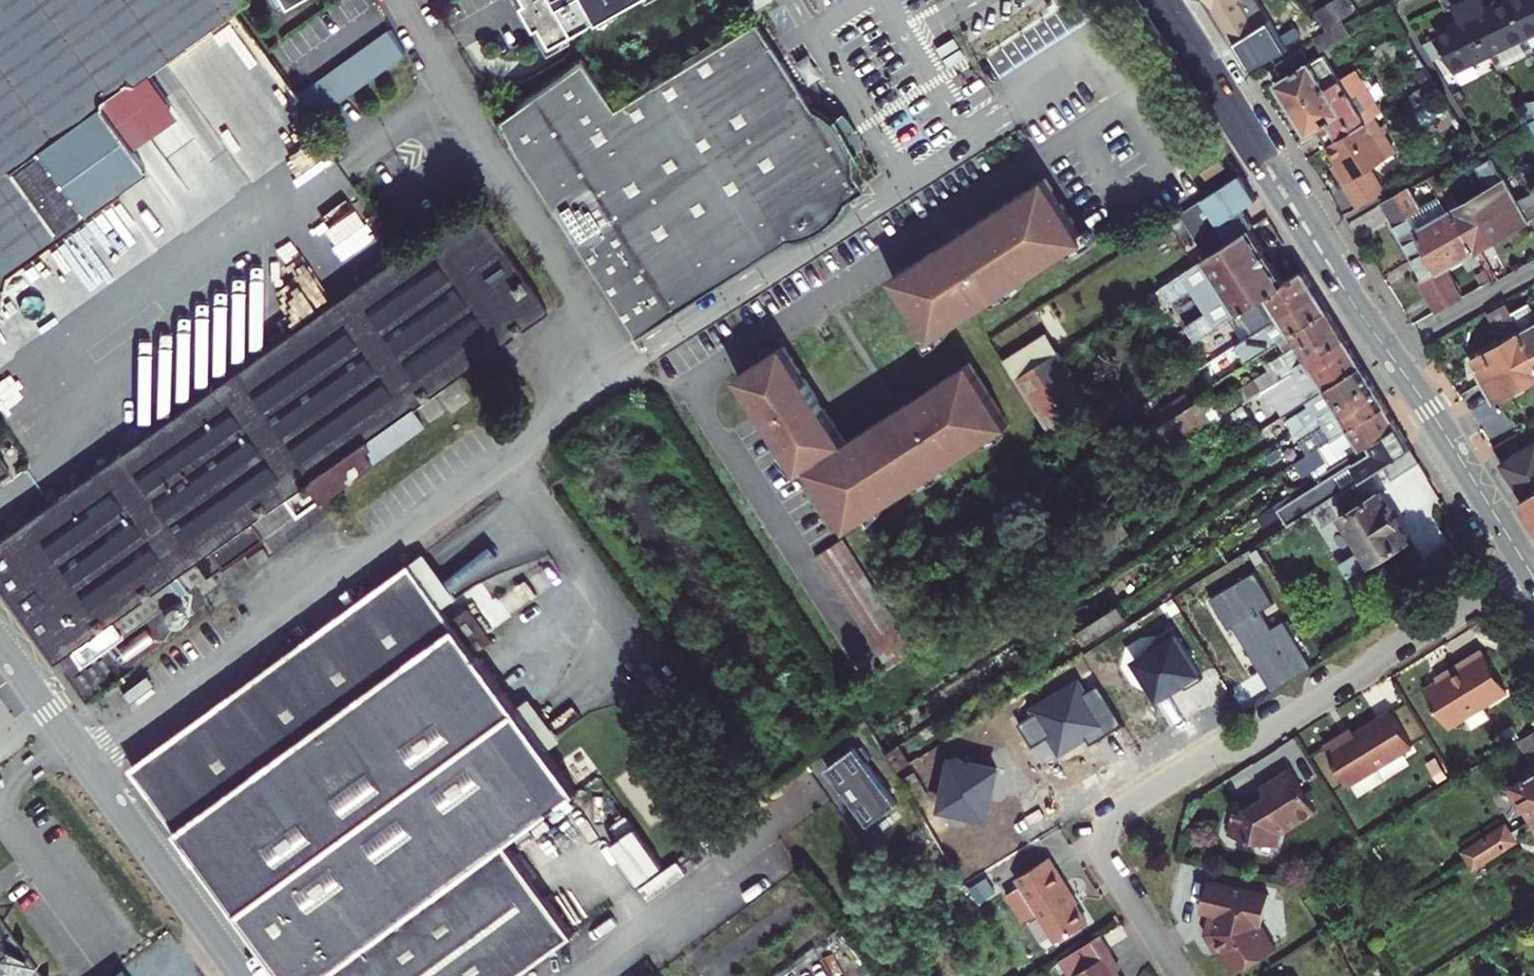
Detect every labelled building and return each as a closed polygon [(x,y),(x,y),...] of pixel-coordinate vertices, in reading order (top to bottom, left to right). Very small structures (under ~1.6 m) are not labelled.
[(158,155),(177,181),(294,98),(298,96),(295,92),(294,90),(265,50),(233,6),(241,0),(0,0),(0,269),(158,155)] [(530,21),(536,18),(547,38),(614,0),(518,0),(530,21)] [(1256,0),(1209,0),(1234,40),(1268,20),(1256,0)] [(1493,56),(1529,39),(1511,0),(1488,12),(1482,0),(1472,0),(1467,2),(1493,56)] [(1511,0),(1529,39),(1533,36),(1533,0),(1512,0),(1511,0)] [(1493,56),(1467,2),(1453,9),(1460,25),(1437,37),(1455,75),(1493,56)] [(810,105),(754,18),(748,22),(733,31),(718,39),(695,54),(672,68),(642,86),(613,103),(597,81),(580,57),(567,66),(530,92),(497,115),(512,147),(634,332),(784,235),(794,234),(803,232),(816,227),(831,215),(840,204),(844,196),(861,185),(851,168),(851,163),(848,149),(845,140),(841,132),(829,117),(818,109),(810,105)] [(1345,22),(1313,37),(1322,51),(1351,32),(1345,22)] [(388,27),(295,92),(298,96),(294,98),(308,117),(402,51),(388,27)] [(1529,39),(1493,56),(1499,70),(1533,53),(1533,49),(1529,39)] [(1291,109),(1339,80),(1323,55),(1312,62),(1302,48),(1277,64),(1285,76),(1275,83),(1291,109)] [(1327,147),(1374,118),(1384,112),(1357,69),(1339,80),(1291,109),(1308,135),(1318,130),(1327,147)] [(1359,208),(1386,193),(1370,167),(1394,151),(1374,118),(1327,147),(1347,181),(1343,183),(1359,208)] [(1216,150),(1198,162),(1206,177),(1226,165),(1216,150)] [(1465,230),(1515,202),(1490,157),(1474,166),(1487,190),(1454,209),(1465,230)] [(1240,174),(1179,214),(1206,256),(1248,230),(1253,226),(1242,208),(1256,199),(1240,174)] [(931,250),(892,275),(931,336),(1084,237),(1082,235),(1045,176),(956,234),(958,237),(933,253),(931,250)] [(1415,258),(1465,230),(1454,209),(1450,202),(1443,190),(1434,176),(1428,179),(1438,197),(1420,207),(1410,190),(1384,203),(1415,258)] [(1384,203),(1410,190),(1409,187),(1383,202),(1384,203)] [(1448,187),(1443,190),(1450,202),(1455,200),(1448,187)] [(1515,202),(1465,230),(1476,250),(1533,217),(1533,191),(1515,202)] [(283,520),(271,502),(305,479),(316,496),(362,463),(361,462),(420,419),(409,404),(502,338),(545,308),(469,201),(0,535),(0,583),(54,659),(58,656),(65,665),(77,657),(80,661),(204,572),(206,575),(283,520)] [(1194,340),(1228,319),(1283,284),(1248,230),(1206,256),(1159,286),(1170,303),(1199,284),(1201,288),(1216,278),(1225,293),(1214,299),(1214,307),(1185,326),(1194,340)] [(1447,266),(1476,250),(1465,230),(1415,258),(1425,277),(1421,279),(1439,310),(1464,296),(1447,266)] [(1487,269),(1480,257),(1475,260),(1482,272),(1487,269)] [(1283,284),(1228,319),(1242,340),(1315,293),(1302,272),(1283,284)] [(1191,320),(1208,309),(1195,289),(1178,300),(1191,320)] [(1315,293),(1242,340),(1234,345),(1246,362),(1290,334),(1326,311),(1315,293)] [(1533,352),(1533,313),(1528,303),(1511,313),(1518,326),(1522,332),(1533,352)] [(1511,313),(1506,304),(1489,314),(1501,336),(1518,326),(1511,313)] [(1326,311),(1290,334),(1297,344),(1269,362),(1272,367),(1217,402),(1207,387),(1134,433),(1153,462),(1226,416),(1243,405),(1262,392),(1344,341),(1326,311)] [(1518,326),(1501,336),(1504,342),(1522,332),(1518,326)] [(1533,352),(1522,332),(1504,342),(1472,361),(1483,380),(1533,352)] [(1046,333),(1003,361),(1015,379),(1058,352),(1046,333)] [(1344,341),(1262,392),(1279,419),(1310,399),(1325,389),(1361,366),(1344,341)] [(970,362),(847,441),(786,344),(739,374),(801,470),(808,465),(848,526),(1009,423),(970,362)] [(1015,379),(1049,433),(1092,406),(1058,352),(1015,379)] [(1483,380),(1494,400),(1533,379),(1533,354),(1533,352),(1483,380)] [(1313,403),(1296,413),(1305,426),(1372,384),(1361,367),(1361,366),(1325,389),(1310,399),(1313,403)] [(1292,429),(1307,454),(1384,404),(1372,384),(1305,426),(1296,413),(1286,421),(1292,429)] [(1320,475),(1341,461),(1397,426),(1384,404),(1307,454),(1320,475)] [(1226,416),(1153,462),(1158,471),(1249,415),(1243,405),(1226,416)] [(1278,509),(1288,525),(1385,464),(1411,448),(1397,426),(1341,461),(1344,466),(1278,509)] [(1503,463),(1525,497),(1533,491),(1533,444),(1503,463)] [(1411,448),(1385,464),(1393,476),(1419,460),(1411,448)] [(271,502),(283,520),(316,496),(305,479),(271,502)] [(1379,490),(1341,514),(1354,534),(1348,539),(1355,552),(1339,563),(1346,574),(1408,536),(1379,490)] [(1525,497),(1522,498),(1533,520),(1533,491),(1525,497)] [(281,531),(266,542),(273,552),(288,541),(281,531)] [(817,555),(839,590),(846,602),(889,668),(916,651),(844,537),(817,555)] [(1448,544),(1435,553),(1422,561),(1438,586),(1464,568),(1448,544)] [(423,552),(411,562),(443,607),(456,597),(423,552)] [(131,766),(174,825),(178,831),(457,627),(452,619),(443,607),(411,562),(131,766)] [(1118,604),(1078,630),(1087,641),(1127,617),(1118,604)] [(284,975),(319,975),(577,789),(476,651),(492,639),(469,607),(452,619),(457,627),(178,831),(284,975)] [(1459,664),(1424,687),(1448,725),(1464,715),(1483,703),(1507,689),(1479,648),(1458,662),(1459,664)] [(1483,703),(1464,715),(1471,727),(1490,715),(1483,703)] [(1343,736),(1326,747),(1350,784),(1352,782),(1361,795),(1386,778),(1378,766),(1411,744),(1390,711),(1355,734),(1346,740),(1343,736)] [(1343,736),(1346,740),(1355,734),(1352,729),(1343,736)] [(1517,740),(1525,753),(1533,747),(1533,729),(1517,740)] [(908,763),(897,745),(885,753),(896,771),(908,763)] [(856,748),(827,768),(867,825),(896,805),(856,748)] [(1508,789),(1517,804),(1522,801),(1533,817),(1533,816),(1533,766),(1532,764),(1516,775),(1520,780),(1508,789)] [(1236,808),(1230,836),(1277,846),(1280,833),(1315,812),(1290,772),(1260,790),(1265,798),(1247,810),(1236,808)] [(903,784),(914,778),(911,774),(901,779),(903,784)] [(577,789),(319,975),(514,975),(574,932),(509,842),(579,790),(577,789)] [(617,839),(640,881),(666,867),(642,825),(617,839)] [(1505,826),(1465,851),(1469,858),(1509,832),(1505,826)] [(1514,840),(1509,832),(1469,858),(1473,864),(1514,840)] [(1047,862),(1015,883),(1021,891),(1008,900),(1026,928),(1039,919),(1056,945),(1085,927),(1058,887),(1062,885),(1047,862)] [(1267,895),(1207,883),(1200,912),(1209,914),(1206,930),(1234,974),(1274,948),(1261,927),(1267,895)] [(1067,975),(1115,975),(1114,975),(1118,973),(1095,939),(1059,963),(1067,975)] [(120,967),(108,975),(127,975),(120,967)]
